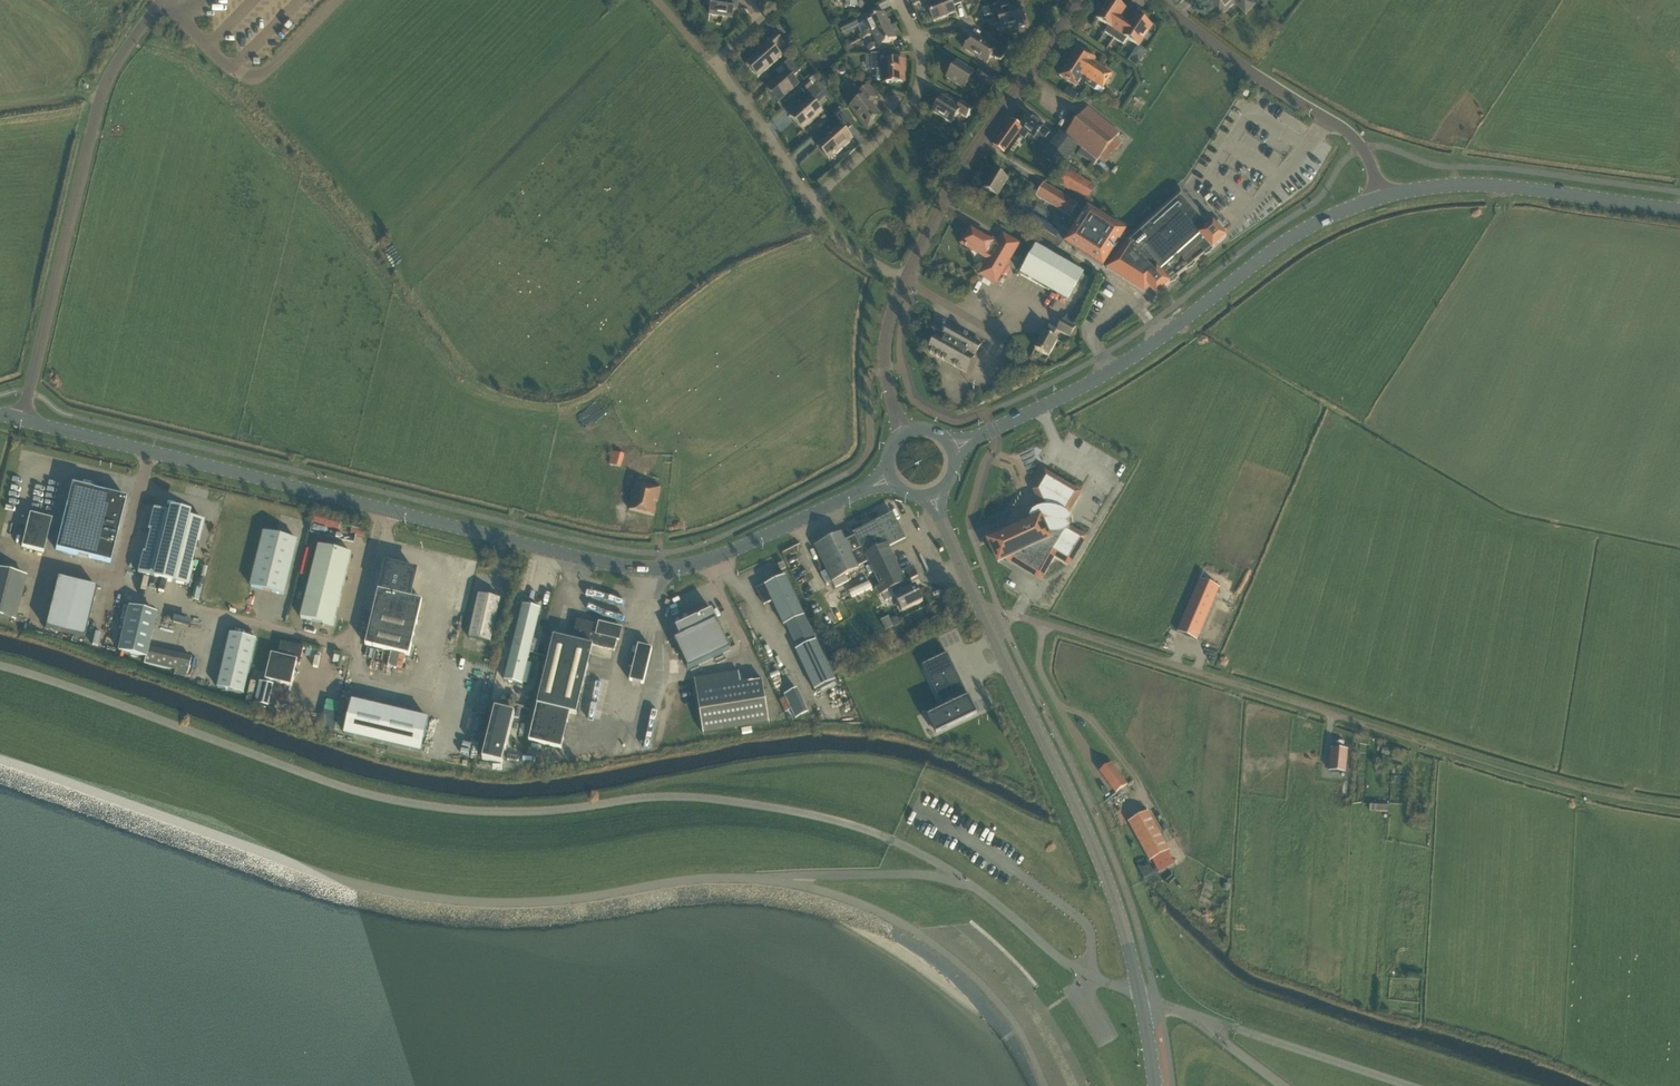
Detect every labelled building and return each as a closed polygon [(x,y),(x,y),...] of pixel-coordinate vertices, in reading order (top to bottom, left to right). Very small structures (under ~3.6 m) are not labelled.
[(710,15),(732,19),(734,10),(737,10),(739,0),(737,0),(712,0),(710,15)] [(850,6),(859,7),(859,9),(864,9),(865,0),(851,0),(850,6)] [(961,4),(960,0),(939,0),(927,5),(934,22),(955,13),(953,7),(961,4)] [(1126,21),(1123,18),(1121,20),(1119,19),(1125,9),(1112,0),(1111,0),(1098,20),(1108,27),(1104,33),(1114,39),(1126,21)] [(1254,6),(1248,0),(1209,0),(1206,2),(1219,17),(1235,3),(1245,14),(1254,6)] [(1004,10),(1002,4),(982,10),(985,18),(997,14),(1002,30),(1014,26),(1015,30),(1026,27),(1020,6),(1004,10)] [(862,35),(861,35),(864,39),(873,35),(872,35),(890,26),(884,13),(863,24),(867,32),(862,35)] [(1126,21),(1114,39),(1123,45),(1127,40),(1138,47),(1151,26),(1137,17),(1131,27),(1129,25),(1130,23),(1126,21)] [(855,19),(839,27),(843,35),(859,27),(855,19)] [(1083,22),(1079,30),(1084,33),(1089,26),(1083,22)] [(877,43),(867,48),(870,52),(897,39),(890,26),(872,35),(873,35),(877,43)] [(777,52),(785,45),(776,35),(756,52),(758,54),(746,65),(758,79),(781,58),(777,52)] [(1001,60),(1009,47),(999,41),(995,48),(974,35),(965,50),(987,64),(991,57),(1001,60)] [(1091,69),(1095,63),(1093,63),(1096,59),(1078,47),(1068,62),(1069,63),(1060,77),(1076,87),(1083,76),(1089,67),(1091,69)] [(887,63),(887,55),(872,55),(872,56),(872,61),(872,71),(877,70),(878,81),(883,80),(883,81),(892,81),(892,83),(903,83),(902,71),(904,71),(904,62),(887,63)] [(1134,56),(1129,63),(1135,67),(1140,59),(1134,56)] [(781,67),(785,72),(767,89),(779,102),(798,85),(793,79),(801,72),(790,60),(781,67)] [(988,86),(993,78),(981,70),(977,76),(973,74),(974,74),(957,63),(947,79),(964,90),(970,80),(976,84),(979,80),(988,86)] [(1089,67),(1083,76),(1088,80),(1085,84),(1088,86),(1101,95),(1104,90),(1103,89),(1112,75),(1095,63),(1091,69),(1089,67)] [(808,81),(800,89),(805,94),(813,87),(808,81)] [(805,95),(809,99),(790,115),(804,131),(823,114),(816,107),(821,103),(817,99),(825,91),(819,83),(805,95)] [(865,129),(881,116),(871,103),(878,98),(868,86),(858,94),(861,98),(849,107),(865,129)] [(1068,89),(1064,95),(1074,101),(1078,95),(1068,89)] [(967,120),(973,109),(962,102),(958,108),(942,98),(932,113),(951,125),(958,114),(967,120)] [(1078,153),(1082,155),(1095,166),(1101,158),(1107,162),(1122,143),(1116,138),(1119,134),(1087,108),(1066,135),(1074,142),(1074,143),(1082,149),(1078,153)] [(826,138),(819,144),(831,158),(850,141),(843,134),(852,126),(841,114),(831,123),(836,129),(826,138)] [(1012,120),(993,146),(1005,155),(1006,153),(1018,135),(1021,137),(1024,140),(1028,134),(1036,140),(1040,135),(1045,139),(1044,140),(1048,143),(1053,136),(1050,134),(1050,133),(1030,116),(1029,118),(1027,118),(1021,125),(1021,127),(1012,120)] [(953,127),(949,135),(956,139),(961,132),(953,127)] [(1060,169),(1077,148),(1059,133),(1042,154),(1060,169)] [(1096,187),(1066,170),(1057,185),(1087,202),(1096,187)] [(1007,179),(994,172),(984,189),(997,197),(1007,179)] [(1044,184),(1036,197),(1070,217),(1078,205),(1077,204),(1080,199),(1047,179),(1044,184)] [(1088,210),(1066,244),(1102,267),(1106,261),(1111,263),(1107,269),(1137,289),(1144,293),(1149,289),(1156,297),(1170,284),(1169,284),(1212,250),(1226,238),(1223,235),(1213,224),(1211,225),(1180,191),(1125,241),(1120,239),(1124,233),(1088,210)] [(1025,214),(1012,206),(1008,213),(1021,221),(1025,214)] [(1027,213),(1024,218),(1048,232),(1051,227),(1031,215),(1027,213)] [(997,245),(970,229),(961,244),(988,260),(979,276),(996,285),(1019,245),(1003,236),(997,245)] [(1036,248),(1023,271),(1070,297),(1083,274),(1036,248)] [(1062,321),(1057,331),(1070,338),(1076,329),(1062,321)] [(966,373),(982,345),(949,327),(942,339),(937,336),(928,352),(966,373)] [(1044,334),(1035,350),(1048,357),(1057,341),(1052,338),(1057,331),(1049,327),(1045,334),(1044,334)] [(621,468),(624,455),(612,451),(609,465),(621,468)] [(1067,514),(1079,494),(1045,474),(1035,491),(1043,508),(1037,509),(1032,513),(1029,518),(1030,523),(1015,530),(1013,531),(989,543),(998,564),(1007,559),(1040,579),(1054,556),(1069,565),(1085,539),(1069,530),(1072,525),(1071,519),(1067,514)] [(658,502),(661,489),(636,483),(629,510),(654,517),(656,509),(653,508),(654,501),(658,502)] [(126,498),(71,485),(55,550),(110,563),(126,498)] [(0,540),(0,543),(43,553),(53,510),(10,500),(0,540)] [(155,509),(139,574),(186,586),(202,521),(184,516),(185,514),(174,511),(173,514),(155,509)] [(841,534),(815,546),(833,582),(859,570),(858,568),(869,563),(870,567),(874,573),(881,587),(876,590),(879,596),(883,595),(891,590),(906,584),(906,583),(917,578),(917,576),(914,569),(912,568),(901,573),(889,547),(902,541),(891,519),(845,542),(841,534)] [(329,540),(333,523),(320,520),(316,537),(329,540)] [(346,533),(347,527),(335,525),(334,530),(346,533)] [(297,541),(264,533),(251,587),(284,595),(297,541)] [(319,546),(301,619),(333,627),(351,554),(319,546)] [(780,571),(786,569),(783,563),(778,565),(780,571)] [(378,591),(365,646),(409,656),(422,601),(410,598),(416,572),(387,565),(381,591),(378,591)] [(0,570),(0,618),(10,620),(15,622),(22,592),(26,577),(20,575),(4,571),(0,570)] [(772,601),(784,626),(799,619),(801,622),(806,620),(785,576),(757,590),(764,605),(772,601)] [(45,629),(85,638),(97,588),(58,579),(45,629)] [(1200,579),(1177,632),(1197,641),(1219,588),(1200,579)] [(906,584),(891,590),(895,597),(902,613),(923,602),(915,587),(909,590),(906,584)] [(502,592),(478,586),(462,651),(493,659),(498,637),(495,624),(502,592)] [(891,590),(883,595),(886,601),(895,597),(891,590)] [(512,648),(530,653),(533,640),(540,609),(523,605),(512,648)] [(129,607),(119,651),(145,657),(147,648),(155,614),(129,607)] [(680,638),(675,641),(689,670),(731,650),(712,611),(676,628),(680,638)] [(175,616),(173,622),(199,630),(200,625),(193,623),(193,621),(175,616)] [(892,624),(894,628),(901,625),(897,616),(890,620),(892,624)] [(599,626),(577,621),(572,641),(554,637),(537,705),(529,741),(561,749),(570,713),(576,715),(593,646),(615,652),(617,641),(619,641),(622,630),(599,624),(599,626)] [(217,689),(244,695),(257,640),(230,634),(217,689)] [(533,640),(530,653),(538,655),(541,642),(533,640)] [(815,642),(803,647),(796,651),(815,691),(835,682),(816,641),(815,642)] [(265,680),(291,687),(298,657),(302,657),(304,648),(281,643),(278,656),(271,654),(265,680)] [(630,681),(643,685),(652,649),(638,646),(634,661),(630,660),(629,667),(633,668),(630,681)] [(522,685),(530,653),(512,648),(504,681),(522,685)] [(405,668),(406,655),(394,654),(393,667),(405,668)] [(947,654),(922,666),(941,705),(925,713),(931,726),(936,736),(977,716),(966,693),(947,654)] [(739,673),(694,680),(703,735),(769,724),(762,680),(741,684),(739,673)] [(584,695),(598,697),(601,679),(587,677),(584,695)] [(268,707),(273,686),(260,683),(255,704),(268,707)] [(298,700),(296,715),(307,716),(309,702),(298,700)] [(352,702),(344,735),(420,753),(452,760),(463,762),(471,730),(428,720),(352,702)] [(495,709),(482,760),(502,765),(515,714),(495,709)] [(1347,751),(1331,749),(1329,772),(1345,773),(1347,751)] [(1109,765),(1100,772),(1116,794),(1127,785),(1111,763),(1109,765)] [(1148,812),(1127,821),(1148,859),(1169,851),(1148,812)] [(1167,852),(1152,860),(1159,873),(1173,865),(1167,852)]
